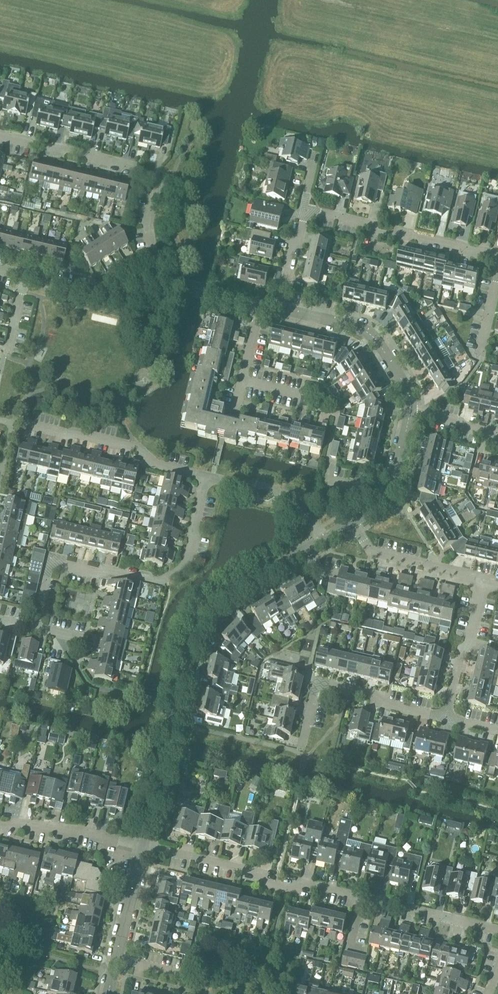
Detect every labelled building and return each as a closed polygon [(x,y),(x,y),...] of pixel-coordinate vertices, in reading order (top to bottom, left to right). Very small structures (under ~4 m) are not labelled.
[(0,95),(0,99),(5,100),(3,110),(8,111),(8,113),(14,114),(18,94),(20,88),(9,85),(9,83),(3,81),(2,87),(0,95)] [(18,94),(14,114),(20,116),(20,114),(26,116),(28,106),(34,107),(36,98),(36,96),(30,94),(29,96),(18,94)] [(46,128),(52,102),(36,98),(34,107),(32,114),(38,115),(35,125),(46,128)] [(52,102),(46,128),(57,131),(58,126),(62,127),(64,122),(66,122),(69,109),(69,106),(52,102)] [(80,136),(85,117),(74,114),(75,110),(69,109),(66,122),(68,122),(66,128),(70,129),(69,133),(80,136)] [(115,138),(121,113),(104,109),(102,117),(101,124),(106,126),(104,135),(115,138)] [(90,113),(89,118),(85,117),(80,136),(91,138),(93,129),(99,130),(101,124),(102,117),(90,113)] [(134,132),(137,119),(131,117),(132,115),(121,113),(115,138),(126,141),(129,131),(134,132)] [(149,146),(153,127),(143,124),(144,120),(137,119),(134,132),(140,134),(138,144),(149,146)] [(161,143),(167,145),(168,140),(171,129),(164,127),(164,129),(153,127),(149,146),(160,149),(161,143)] [(326,141),(320,139),(317,148),(324,149),(326,141)] [(307,161),(310,147),(282,140),(279,150),(281,151),(281,153),(284,153),(282,159),(292,161),(291,163),(297,165),(299,159),(307,161)] [(40,182),(44,166),(33,164),(29,180),(38,182),(40,182)] [(284,201),(292,170),(272,165),(268,180),(271,181),(267,196),(284,201)] [(44,166),(40,182),(38,182),(37,187),(41,188),(42,183),(50,185),(54,169),(44,166)] [(54,169),(50,185),(59,187),(61,187),(65,171),(54,169)] [(65,171),(61,187),(59,187),(58,192),(62,193),(63,188),(72,190),(75,174),(65,171)] [(350,196),(353,180),(347,178),(348,175),(330,171),(324,194),(342,198),(343,194),(350,196)] [(383,193),(387,176),(373,172),(371,179),(362,176),(357,200),(362,201),(363,203),(367,204),(369,203),(372,203),(374,191),(383,193)] [(75,174),(72,190),(80,192),(82,192),(86,176),(75,174)] [(86,176),(82,192),(80,192),(79,197),(83,198),(84,193),(93,195),(96,179),(86,176)] [(96,179),(93,195),(101,197),(103,197),(107,181),(96,179)] [(107,181),(103,197),(101,197),(100,202),(104,203),(105,198),(114,200),(117,184),(107,181)] [(125,202),(128,186),(117,184),(114,200),(122,202),(121,207),(125,208),(126,202),(125,202)] [(416,214),(419,200),(421,191),(407,188),(405,195),(393,192),(389,209),(401,212),(401,210),(416,214)] [(446,195),(430,191),(425,212),(441,216),(443,208),(450,210),(454,193),(447,192),(446,195)] [(460,193),(457,207),(453,223),(460,224),(460,226),(466,227),(468,218),(471,219),(475,203),(476,196),(460,193)] [(485,206),(483,214),(480,213),(477,228),(484,230),(483,231),(489,233),(492,223),(495,224),(497,210),(497,198),(485,195),(482,205),(485,206)] [(252,224),(258,226),(277,230),(281,213),(278,212),(279,206),(258,202),(257,207),(256,207),(252,224)] [(0,247),(0,248),(10,250),(14,234),(16,235),(17,230),(13,229),(12,234),(4,232),(0,247)] [(127,245),(118,230),(80,253),(90,268),(127,245)] [(271,259),(274,243),(269,242),(271,235),(252,231),(250,241),(254,242),(251,254),(271,259)] [(24,237),(21,252),(31,255),(35,239),(37,240),(38,235),(34,233),(33,238),(24,237)] [(24,237),(16,235),(14,234),(10,250),(21,252),(24,237)] [(311,251),(328,255),(332,238),(320,235),(318,241),(313,240),(311,251)] [(42,257),(45,242),(37,240),(35,239),(31,255),(42,257)] [(45,242),(42,257),(52,260),(56,244),(58,245),(59,240),(55,239),(54,244),(45,242)] [(67,247),(58,245),(56,244),(52,260),(63,262),(67,247)] [(397,264),(396,267),(413,271),(417,254),(400,250),(397,264)] [(328,255),(311,251),(308,262),(325,266),(328,255)] [(427,256),(417,254),(413,271),(423,273),(427,256)] [(434,276),(438,258),(427,256),(423,273),(434,276)] [(264,286),(268,270),(255,267),(256,261),(240,258),(238,265),(245,267),(242,281),(264,286)] [(433,280),(443,282),(444,278),(447,266),(449,261),(438,258),(434,276),(433,280)] [(325,266),(308,262),(306,272),(323,276),(325,266)] [(453,289),(454,285),(458,268),(447,266),(444,278),(443,282),(442,286),(453,289)] [(464,288),(468,271),(458,268),(454,285),(464,288)] [(475,290),(479,273),(468,271),(464,288),(475,290)] [(307,290),(319,292),(323,276),(306,272),(303,283),(308,284),(307,290)] [(348,279),(343,301),(353,303),(357,286),(358,282),(348,279)] [(368,289),(357,286),(353,303),(364,306),(368,289)] [(375,308),(379,288),(369,286),(368,289),(364,306),(375,308)] [(392,308),(399,299),(396,298),(397,292),(379,288),(375,308),(385,311),(386,307),(392,308)] [(399,326),(415,315),(406,300),(402,302),(400,299),(399,299),(392,308),(393,308),(396,314),(393,316),(399,326)] [(459,311),(469,313),(471,308),(460,305),(459,311)] [(233,325),(234,319),(217,315),(213,332),(239,338),(240,334),(232,332),(233,326),(233,325)] [(415,315),(399,326),(405,335),(423,323),(418,315),(416,316),(415,315)] [(410,344),(429,332),(423,323),(405,335),(410,344)] [(280,348),(285,331),(274,328),(270,345),(280,348)] [(291,351),(295,333),(285,331),(280,348),(291,351)] [(239,338),(213,332),(211,342),(228,347),(230,341),(238,343),(239,338)] [(429,332),(410,344),(416,354),(435,342),(429,332)] [(301,353),(306,336),(295,333),(291,351),(301,353)] [(306,336),(301,353),(312,356),(316,338),(306,336)] [(322,358),(327,341),(316,338),(312,356),(322,358)] [(336,364),(347,349),(346,349),(337,347),(338,344),(327,341),(322,358),(334,361),(333,362),(336,364)] [(228,347),(211,342),(208,353),(223,357),(222,357),(228,359),(229,358),(234,359),(235,355),(227,353),(228,347)] [(422,363),(441,351),(435,342),(416,354),(422,363)] [(346,374),(350,372),(364,363),(358,353),(352,358),(347,349),(336,364),(339,366),(341,365),(346,374)] [(441,351),(422,363),(427,372),(444,361),(446,360),(441,351)] [(220,441),(236,445),(237,440),(256,444),(257,439),(263,413),(257,411),(254,424),(241,420),(240,425),(225,422),(203,416),(213,375),(218,376),(223,357),(208,353),(203,352),(199,370),(194,369),(181,426),(199,431),(198,436),(220,441)] [(229,358),(228,359),(224,377),(221,377),(220,381),(228,383),(234,359),(229,358)] [(433,382),(450,371),(444,361),(427,372),(433,382)] [(356,381),(370,372),(364,363),(350,372),(356,381)] [(286,372),(287,366),(277,364),(276,370),(286,372)] [(445,394),(455,387),(452,383),(456,380),(450,371),(433,382),(439,390),(442,388),(445,394)] [(319,372),(317,379),(324,381),(325,373),(319,372)] [(357,393),(376,381),(370,372),(356,381),(352,384),(357,393)] [(365,406),(382,403),(377,394),(382,391),(376,381),(357,393),(363,402),(364,401),(365,406)] [(478,416),(486,385),(481,384),(479,393),(473,392),(472,393),(467,392),(464,404),(469,405),(468,408),(475,410),(473,415),(478,416)] [(490,413),(494,397),(488,395),(490,386),(486,385),(478,416),(483,417),(484,412),(490,413)] [(328,389),(330,392),(332,396),(338,392),(334,386),(328,389)] [(363,420),(366,420),(366,421),(383,425),(385,413),(380,412),(382,403),(365,406),(365,409),(363,420)] [(265,405),(263,413),(257,439),(267,442),(271,424),(265,423),(269,406),(265,405)] [(223,418),(225,409),(214,406),(212,416),(223,418)] [(339,417),(338,421),(337,425),(344,426),(346,419),(339,417)] [(278,444),(284,419),(280,418),(278,426),(271,424),(267,442),(278,444)] [(284,419),(278,444),(289,447),(290,443),(289,443),(293,426),(292,429),(287,428),(289,420),(284,419)] [(300,446),(306,420),(302,419),(300,427),(293,426),(289,443),(290,443),(300,446)] [(306,420),(300,446),(310,448),(314,431),(308,429),(310,421),(306,420)] [(366,421),(364,430),(363,431),(380,435),(383,425),(366,421)] [(314,431),(310,448),(321,451),(327,425),(322,424),(321,432),(314,431)] [(358,429),(357,432),(356,440),(378,445),(380,435),(363,431),(364,430),(358,429)] [(454,444),(431,439),(428,450),(451,455),(454,444)] [(20,446),(15,464),(27,466),(33,441),(28,440),(26,448),(20,446)] [(353,451),(375,456),(378,445),(356,440),(353,451)] [(33,441),(27,466),(37,469),(41,451),(35,450),(37,442),(33,441)] [(41,451),(37,469),(48,471),(54,446),(49,445),(47,453),(41,451)] [(54,446),(48,471),(48,472),(47,476),(57,478),(58,474),(59,471),(62,456),(56,455),(58,447),(54,446)] [(339,447),(333,446),(330,457),(336,459),(339,447)] [(59,471),(58,474),(69,476),(70,474),(76,448),(71,447),(69,455),(63,453),(62,456),(59,471)] [(76,448),(70,474),(80,476),(84,458),(78,457),(80,449),(76,448)] [(449,465),(451,455),(428,450),(426,460),(443,464),(449,465)] [(352,462),(373,467),(375,456),(353,451),(352,455),(354,455),(352,462)] [(84,458),(80,476),(91,479),(97,453),(92,452),(90,460),(84,458)] [(97,453),(91,479),(101,481),(105,463),(99,462),(101,454),(97,453)] [(105,463),(101,481),(100,486),(110,489),(118,458),(113,457),(111,465),(105,463)] [(121,491),(126,468),(120,467),(122,459),(118,458),(110,489),(121,491)] [(443,464),(426,460),(423,470),(441,475),(443,464)] [(488,489),(494,461),(490,460),(489,465),(482,464),(482,467),(476,465),(473,478),(479,479),(478,480),(485,482),(483,487),(488,489)] [(488,489),(493,490),(494,484),(497,485),(497,467),(497,462),(494,461),(488,489)] [(132,494),(135,482),(139,463),(134,462),(132,470),(126,468),(121,491),(132,494)] [(441,475),(423,470),(421,481),(438,485),(441,475)] [(182,482),(164,478),(162,488),(188,494),(189,490),(180,488),(182,482)] [(438,485),(421,481),(418,493),(422,493),(420,503),(437,500),(436,496),(438,485)] [(188,494),(162,488),(159,499),(177,503),(178,497),(187,499),(188,494)] [(23,491),(21,498),(29,500),(31,493),(23,491)] [(467,496),(461,500),(468,510),(474,506),(467,496)] [(4,511),(28,516),(31,503),(16,499),(16,502),(7,500),(4,511)] [(177,503),(159,499),(157,510),(183,516),(184,511),(176,509),(177,503)] [(426,523),(446,511),(440,501),(437,503),(437,500),(420,503),(425,511),(420,514),(426,523)] [(108,501),(106,507),(116,510),(118,504),(108,501)] [(57,509),(46,507),(43,520),(54,522),(57,509)] [(183,516),(157,510),(154,520),(172,524),(173,518),(182,520),(183,516)] [(28,516),(4,511),(2,522),(25,527),(28,516)] [(432,532),(452,520),(446,511),(426,523),(432,532)] [(486,517),(497,519),(497,514),(497,513),(488,511),(486,517)] [(172,524),(154,520),(152,530),(178,537),(179,532),(170,530),(172,524)] [(438,542),(458,530),(452,520),(432,532),(438,542)] [(2,522),(0,530),(0,532),(23,537),(25,527),(2,522)] [(70,522),(69,526),(68,526),(64,544),(75,546),(79,529),(80,524),(70,522)] [(50,540),(53,540),(53,541),(64,544),(68,526),(53,523),(50,540)] [(85,549),(89,531),(79,529),(75,546),(85,549)] [(178,537),(152,530),(149,541),(167,545),(168,539),(177,541),(178,537)] [(456,555),(466,540),(463,538),(458,530),(438,542),(444,551),(451,546),(456,555)] [(96,551),(100,534),(89,531),(85,549),(96,551)] [(110,536),(106,554),(117,556),(121,539),(123,540),(124,534),(112,531),(110,536)] [(0,532),(0,543),(14,547),(14,546),(20,548),(23,537),(0,532)] [(106,554),(110,536),(100,534),(96,551),(106,554)] [(481,537),(480,543),(480,544),(476,561),(486,563),(490,546),(491,546),(492,540),(481,537)] [(466,540),(456,555),(465,557),(465,558),(476,561),(480,544),(480,543),(469,541),(468,542),(466,540)] [(147,551),(173,557),(174,553),(165,551),(167,545),(149,541),(147,551)] [(491,546),(490,546),(486,563),(497,566),(497,561),(497,543),(497,542),(496,547),(491,546)] [(0,543),(0,555),(12,558),(14,547),(0,543)] [(144,563),(162,567),(163,560),(172,562),(173,557),(147,551),(144,563)] [(9,568),(12,558),(0,555),(0,565),(9,568)] [(0,565),(0,577),(7,579),(9,568),(0,565)] [(347,595),(351,578),(347,577),(349,569),(342,567),(338,581),(331,579),(327,594),(346,598),(347,595)] [(357,598),(363,572),(357,570),(355,579),(351,578),(347,595),(357,598)] [(368,600),(372,583),(368,582),(370,573),(363,572),(357,598),(368,600)] [(378,603),(384,577),(378,575),(376,584),(372,583),(368,600),(378,603)] [(384,577),(378,603),(389,605),(392,592),(393,588),(389,587),(391,578),(384,577)] [(320,598),(313,587),(307,590),(300,579),(291,585),(302,602),(311,596),(314,602),(320,598)] [(139,588),(109,581),(107,586),(115,588),(114,594),(131,598),(136,599),(139,588)] [(389,605),(388,609),(398,612),(405,586),(398,584),(396,593),(392,592),(389,605)] [(302,602),(291,585),(281,591),(288,602),(282,605),(290,617),(299,611),(296,606),(302,602)] [(409,614),(413,597),(409,596),(411,587),(405,586),(398,612),(409,614)] [(413,597),(409,614),(419,617),(426,591),(419,589),(417,598),(413,597)] [(430,619),(434,602),(430,601),(432,592),(426,591),(419,617),(430,619)] [(131,598),(114,594),(113,600),(105,598),(104,602),(129,609),(131,598)] [(440,621),(447,595),(440,594),(438,603),(434,602),(430,619),(440,621)] [(452,624),(455,607),(451,606),(453,597),(447,595),(440,621),(452,624)] [(290,617),(282,605),(277,609),(270,598),(261,604),(272,621),(276,618),(280,623),(290,617)] [(129,609),(104,602),(102,607),(110,609),(109,615),(126,619),(129,609)] [(272,621),(261,604),(251,610),(258,620),(252,624),(261,635),(265,632),(262,627),(272,621)] [(126,619),(109,615),(108,621),(100,619),(98,623),(124,630),(126,619)] [(362,627),(372,630),(374,621),(364,619),(362,627)] [(261,635),(252,624),(246,630),(237,621),(230,629),(244,643),(252,635),(257,639),(261,635)] [(124,630),(98,623),(97,628),(105,630),(104,636),(121,640),(124,630)] [(244,643),(230,629),(222,637),(231,646),(225,652),(238,659),(245,652),(240,647),(244,643)] [(400,644),(401,638),(390,635),(388,641),(400,644)] [(93,645),(124,652),(127,642),(121,640),(104,636),(102,642),(94,640),(93,645)] [(16,639),(9,637),(8,639),(0,637),(0,664),(3,665),(5,656),(12,657),(16,639)] [(38,674),(41,660),(34,658),(37,645),(23,641),(18,662),(27,664),(26,671),(38,674)] [(489,648),(497,651),(497,644),(490,642),(489,648)] [(124,652),(93,645),(92,649),(100,651),(99,657),(116,662),(117,661),(122,662),(124,652)] [(445,653),(427,648),(418,646),(417,651),(421,652),(420,658),(442,663),(445,653)] [(320,650),(315,668),(326,670),(330,652),(320,650)] [(481,650),(479,661),(497,666),(497,660),(497,657),(497,654),(481,650)] [(238,659),(225,652),(223,661),(211,658),(209,669),(228,673),(228,672),(230,662),(237,664),(238,659)] [(336,673),(341,655),(330,652),(326,670),(336,673)] [(347,675),(351,657),(341,655),(336,673),(347,675)] [(89,666),(114,672),(116,662),(99,657),(98,663),(90,661),(89,666)] [(357,678),(361,660),(351,657),(347,675),(357,678)] [(417,668),(440,674),(442,663),(420,658),(417,668)] [(65,693),(70,672),(58,669),(60,662),(48,660),(45,676),(50,677),(47,688),(65,693)] [(368,680),(372,662),(361,660),(357,678),(368,680)] [(479,661),(476,671),(497,677),(497,666),(479,661)] [(379,683),(383,665),(372,662),(368,680),(379,683)] [(383,665),(379,683),(390,685),(394,667),(383,665)] [(94,679),(111,683),(114,672),(89,666),(87,670),(95,672),(94,679)] [(271,678),(284,680),(282,686),(301,691),(304,680),(292,677),(294,671),(274,666),(271,678)] [(440,674),(417,668),(415,679),(437,684),(440,674)] [(234,674),(228,672),(228,673),(209,669),(206,679),(218,682),(217,689),(230,692),(230,691),(238,693),(239,687),(232,685),(234,674)] [(496,687),(497,678),(497,677),(476,671),(474,682),(496,687)] [(256,680),(251,679),(247,695),(252,696),(256,680)] [(412,690),(435,695),(437,684),(415,679),(412,690)] [(496,687),(474,682),(471,693),(488,697),(489,696),(493,697),(496,687)] [(301,691),(282,686),(280,697),(273,695),(272,702),(285,705),(287,698),(299,701),(301,691)] [(230,692),(217,689),(215,695),(203,692),(201,703),(220,708),(220,707),(221,702),(228,703),(230,692)] [(33,692),(32,699),(40,700),(41,694),(33,692)] [(468,703),(486,708),(488,697),(471,693),(468,703)] [(285,705),(272,702),(270,708),(277,710),(274,721),(293,725),(296,714),(284,711),(285,705)] [(208,723),(222,727),(226,709),(220,707),(220,708),(201,703),(198,714),(210,717),(208,723)] [(370,742),(374,725),(368,724),(369,716),(356,713),(353,725),(351,725),(349,732),(358,734),(357,739),(370,742)] [(392,742),(397,722),(384,719),(382,731),(375,729),(372,742),(379,743),(380,739),(392,742)] [(264,736),(277,739),(279,733),(291,736),(293,725),(274,721),(273,727),(272,727),(271,727),(270,727),(270,728),(269,728),(268,729),(268,730),(267,730),(265,730),(264,736)] [(397,722),(392,742),(404,745),(403,749),(410,751),(413,738),(406,736),(409,726),(397,722)] [(12,725),(10,732),(18,734),(19,727),(12,725)] [(430,756),(435,734),(428,732),(429,730),(421,728),(417,745),(418,745),(416,753),(430,756)] [(40,730),(37,743),(43,745),(45,745),(46,738),(45,738),(46,731),(40,730)] [(435,734),(430,756),(443,759),(445,752),(446,752),(450,735),(441,733),(441,735),(435,734)] [(58,736),(50,735),(49,734),(48,741),(56,743),(57,739),(58,736)] [(469,765),(474,743),(467,741),(468,739),(460,737),(456,755),(455,762),(469,765)] [(474,743),(469,765),(482,768),(483,761),(484,761),(488,744),(481,742),(480,744),(474,743)] [(107,767),(106,772),(112,774),(112,770),(116,756),(108,754),(105,767),(107,767)] [(497,757),(491,755),(486,777),(493,778),(496,769),(497,770),(497,757)] [(79,767),(81,758),(74,756),(72,765),(79,767)] [(8,777),(3,796),(10,797),(9,803),(14,804),(16,796),(22,797),(27,777),(30,767),(23,765),(21,774),(9,771),(9,772),(8,777)] [(30,772),(25,793),(31,795),(29,803),(35,804),(36,798),(43,800),(48,781),(50,771),(43,769),(41,775),(37,774),(30,772)] [(3,796),(8,777),(9,772),(0,770),(0,795),(3,796)] [(85,798),(89,778),(77,775),(78,771),(71,770),(67,790),(73,792),(71,800),(76,801),(77,796),(85,798)] [(89,778),(85,798),(91,799),(90,805),(96,806),(98,798),(103,799),(108,778),(102,777),(101,781),(89,778)] [(48,781),(43,800),(50,802),(49,807),(54,809),(56,800),(62,802),(67,781),(60,779),(59,784),(48,781)] [(122,812),(127,793),(115,790),(116,785),(110,783),(105,804),(110,806),(109,814),(114,815),(115,810),(122,812)] [(216,815),(220,816),(219,821),(202,817),(199,829),(198,836),(215,840),(216,833),(224,835),(227,823),(230,808),(218,806),(216,815)] [(202,817),(204,810),(196,808),(195,815),(178,811),(173,830),(190,835),(192,827),(199,829),(202,817)] [(239,826),(227,823),(224,835),(222,842),(239,846),(241,839),(248,841),(251,828),(255,814),(243,811),(239,826)] [(422,815),(421,822),(434,824),(435,817),(422,815)] [(271,820),(269,825),(268,832),(251,828),(248,841),(246,848),(263,852),(265,845),(273,846),(278,822),(271,820)] [(320,848),(316,861),(334,866),(338,852),(344,853),(345,853),(346,848),(352,822),(341,820),(335,842),(322,839),(320,848)] [(322,839),(325,826),(310,822),(306,838),(296,836),(291,858),(309,863),(313,846),(320,848),(322,839)] [(345,853),(344,853),(340,870),(358,874),(362,858),(369,860),(371,851),(372,847),(361,844),(359,851),(346,848),(345,853)] [(373,844),(372,847),(371,851),(369,860),(366,873),(384,877),(388,861),(395,863),(395,859),(398,850),(373,844)] [(11,880),(18,851),(8,848),(2,870),(9,872),(7,879),(11,880)] [(45,850),(40,871),(46,873),(45,880),(49,881),(56,852),(45,850)] [(23,875),(29,853),(18,851),(11,880),(15,881),(17,874),(23,875)] [(63,870),(66,855),(56,852),(49,881),(53,882),(55,875),(61,877),(63,870)] [(33,885),(40,856),(29,853),(23,875),(30,877),(28,884),(33,885)] [(405,854),(403,861),(395,859),(395,863),(390,882),(408,886),(410,875),(418,877),(422,859),(405,854)] [(63,870),(61,877),(67,878),(66,885),(71,886),(72,880),(72,879),(76,862),(77,858),(66,855),(63,870)] [(101,877),(97,870),(91,868),(92,866),(76,862),(72,879),(72,880),(86,883),(84,890),(90,892),(88,897),(98,900),(102,883),(100,883),(101,877)] [(452,875),(454,869),(440,866),(439,872),(427,869),(423,890),(439,894),(442,882),(450,884),(452,875)] [(476,881),(477,881),(478,875),(465,872),(464,878),(452,875),(450,884),(447,896),(463,899),(466,888),(474,890),(476,881)] [(158,895),(171,898),(174,886),(171,885),(172,880),(160,877),(157,887),(160,888),(158,895)] [(489,878),(487,883),(477,881),(476,881),(474,890),(471,901),(488,905),(490,894),(497,896),(497,880),(489,878)] [(193,899),(197,883),(186,880),(180,904),(185,905),(187,897),(193,899)] [(197,883),(193,899),(191,907),(197,908),(199,900),(204,901),(208,885),(197,883)] [(208,885),(204,901),(202,909),(208,911),(210,903),(215,904),(219,888),(208,885)] [(226,907),(230,891),(219,888),(215,904),(213,912),(219,913),(221,905),(226,907)] [(230,891),(226,907),(224,915),(230,916),(232,908),(237,909),(240,899),(242,893),(230,891)] [(79,907),(101,912),(104,901),(98,900),(88,897),(75,894),(74,899),(81,901),(79,907)] [(179,900),(171,898),(158,895),(156,895),(153,905),(156,906),(154,913),(157,914),(167,916),(170,903),(178,905),(179,900)] [(251,901),(240,899),(237,909),(234,923),(239,924),(241,916),(247,918),(251,901)] [(258,922),(258,920),(262,904),(251,901),(247,918),(245,925),(251,927),(252,921),(258,922)] [(258,920),(258,922),(256,928),(262,929),(264,922),(270,923),(274,907),(262,904),(258,920)] [(70,916),(99,922),(101,912),(79,907),(78,913),(71,912),(70,916)] [(308,929),(308,932),(307,934),(313,936),(315,928),(320,929),(321,929),(324,913),(313,910),(311,916),(308,929)] [(296,930),(300,913),(289,911),(284,935),(289,936),(291,928),(296,930)] [(308,929),(311,916),(300,913),(296,930),(295,937),(300,939),(302,931),(308,932),(308,929)] [(331,932),(335,915),(324,913),(321,929),(320,929),(318,937),(324,938),(326,930),(331,932)] [(171,929),(172,923),(175,924),(176,918),(166,916),(167,916),(157,914),(154,925),(171,929)] [(335,915),(331,932),(329,940),(335,941),(337,933),(342,934),(346,918),(335,915)] [(99,922),(70,916),(69,920),(76,922),(74,928),(96,933),(99,922)] [(204,917),(202,925),(209,926),(211,919),(204,917)] [(379,952),(385,922),(381,921),(379,930),(373,929),(369,946),(376,947),(375,951),(379,952)] [(391,945),(393,934),(388,933),(390,923),(385,922),(379,952),(383,953),(383,949),(390,951),(391,945)] [(171,929),(154,925),(152,936),(168,940),(169,934),(172,935),(173,929),(171,929)] [(399,956),(405,927),(401,926),(399,935),(393,934),(391,945),(390,951),(396,952),(395,955),(399,956)] [(409,955),(413,939),(408,937),(410,928),(405,927),(399,956),(403,957),(403,954),(409,955)] [(65,937),(72,938),(94,943),(96,933),(74,928),(73,934),(66,932),(65,937)] [(418,961),(425,932),(421,931),(419,940),(413,939),(409,955),(415,957),(414,960),(418,961)] [(429,960),(433,943),(428,942),(430,933),(425,932),(418,961),(422,962),(423,959),(429,960)] [(70,945),(69,949),(91,954),(94,943),(72,938),(65,937),(58,935),(57,941),(70,945)] [(168,940),(152,936),(149,947),(165,951),(167,945),(169,946),(171,940),(168,940)] [(189,957),(191,945),(183,943),(180,955),(189,957)] [(433,943),(429,960),(430,960),(430,958),(439,960),(437,966),(447,968),(451,948),(443,947),(443,946),(433,943)] [(451,948),(447,968),(456,970),(458,965),(467,967),(470,952),(460,950),(460,951),(451,948)] [(347,967),(350,953),(345,952),(342,965),(347,967)] [(350,953),(347,967),(353,968),(356,954),(350,953)] [(358,969),(361,956),(356,954),(353,968),(358,969)] [(361,956),(358,969),(364,970),(367,957),(361,956)] [(344,970),(343,977),(353,980),(354,972),(344,970)] [(76,977),(55,971),(53,978),(46,977),(45,980),(74,987),(76,977)] [(437,980),(467,987),(468,983),(459,981),(460,975),(444,971),(442,978),(438,977),(437,980)] [(370,976),(369,984),(378,986),(380,979),(370,976)] [(307,993),(318,993),(318,992),(321,982),(311,979),(309,986),(307,993)] [(45,980),(44,985),(51,987),(50,993),(53,993),(72,993),(74,987),(45,980)] [(437,980),(436,984),(441,985),(439,991),(451,993),(456,993),(457,989),(466,991),(467,987),(437,980)] [(309,986),(305,985),(304,989),(298,987),(296,993),(307,993),(309,986)] [(413,985),(411,993),(417,993),(419,987),(413,985)]
